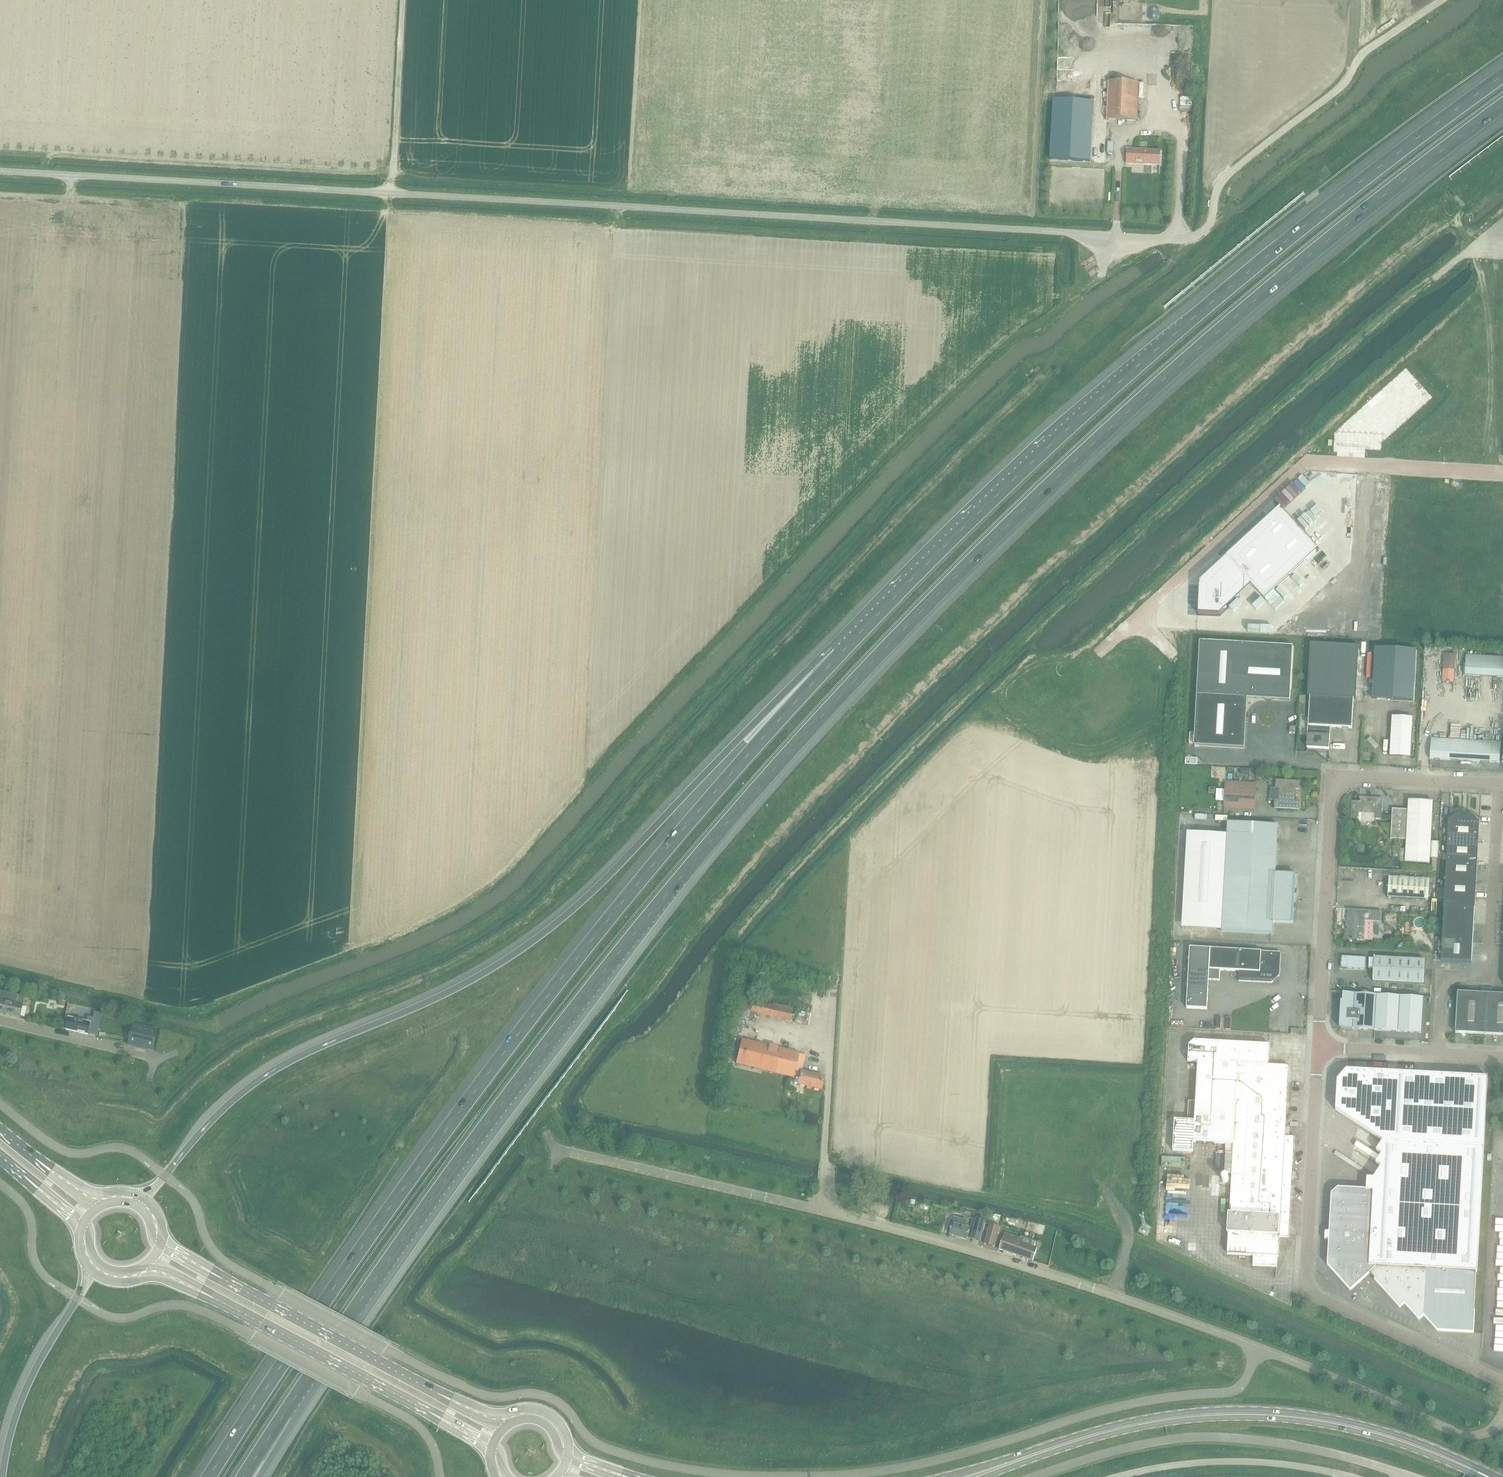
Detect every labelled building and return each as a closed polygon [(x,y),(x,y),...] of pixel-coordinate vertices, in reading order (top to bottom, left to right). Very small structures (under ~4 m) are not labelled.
[(1109,82),(1108,120),(1137,121),(1138,83),(1109,82)] [(1054,100),(1050,160),(1090,162),(1093,102),(1054,100)] [(1160,166),(1161,156),(1161,151),(1127,149),(1126,164),(1160,166)] [(1200,607),(1200,613),(1214,614),(1214,609),(1215,609),(1215,608),(1226,608),(1227,602),(1233,602),(1233,596),(1239,597),(1239,591),(1234,591),(1246,579),(1264,600),(1318,550),(1281,510),(1227,559),(1231,563),(1209,583),(1201,583),(1201,589),(1203,589),(1203,595),(1200,595),(1200,601),(1202,601),(1202,607),(1200,607)] [(1200,642),(1197,696),(1195,732),(1190,732),(1189,744),(1194,745),(1194,746),(1244,749),(1247,698),(1290,701),(1293,647),(1200,642)] [(1310,697),(1307,748),(1329,749),(1330,728),(1352,729),(1353,699),(1356,699),(1359,646),(1311,644),(1308,696),(1310,697)] [(1464,663),(1464,648),(1453,647),(1452,663),(1464,663)] [(1376,648),(1373,698),(1414,701),(1417,650),(1376,648)] [(1476,649),(1475,670),(1502,671),(1502,650),(1476,649)] [(1390,728),(1389,704),(1376,704),(1376,729),(1390,728)] [(1410,758),(1410,748),(1412,717),(1392,716),(1390,757),(1410,758)] [(1431,739),(1430,759),(1460,761),(1500,763),(1501,743),(1461,741),(1431,739)] [(1254,807),(1256,783),(1226,781),(1224,805),(1254,807)] [(1275,809),(1289,809),(1299,810),(1299,802),(1295,802),(1296,790),(1300,790),(1300,782),(1276,781),(1276,789),(1280,789),(1279,801),(1275,801),(1275,809)] [(1382,819),(1382,809),(1383,799),(1359,798),(1359,802),(1352,802),(1351,818),(1359,818),(1359,814),(1374,815),(1374,819),(1382,819)] [(1437,859),(1438,859),(1439,843),(1431,842),(1433,802),(1409,800),(1408,810),(1392,810),(1391,840),(1395,840),(1395,845),(1402,845),(1402,840),(1406,840),(1406,850),(1401,850),(1400,859),(1390,858),(1390,867),(1400,867),(1400,863),(1405,863),(1405,862),(1429,864),(1430,859),(1432,859),(1431,871),(1437,871),(1437,859)] [(1477,863),(1479,822),(1476,822),(1474,819),(1470,816),(1466,815),(1462,815),(1458,816),(1455,818),(1452,821),(1449,820),(1446,861),(1477,863)] [(1187,833),(1182,929),(1222,931),(1262,934),(1272,934),(1273,922),(1293,923),(1296,875),(1276,874),(1278,826),(1268,825),(1228,823),(1227,835),(1187,833)] [(1477,863),(1446,861),(1445,881),(1476,883),(1477,863)] [(1430,880),(1399,878),(1389,878),(1387,898),(1428,900),(1430,880)] [(1476,883),(1445,881),(1444,901),(1475,903),(1476,883)] [(1475,903),(1444,901),(1443,921),(1474,923),(1475,903)] [(1346,940),(1372,941),(1373,922),(1381,922),(1382,912),(1348,910),(1347,923),(1346,923),(1346,927),(1347,927),(1346,940)] [(1443,921),(1442,941),(1473,943),(1474,923),(1443,921)] [(1473,943),(1442,941),(1441,961),(1472,963),(1473,943)] [(1279,976),(1281,953),(1190,948),(1186,1008),(1207,1009),(1209,980),(1219,981),(1220,970),(1239,971),(1239,981),(1271,983),(1279,976)] [(1342,956),(1341,968),(1365,970),(1366,958),(1342,956)] [(1373,982),(1424,984),(1425,960),(1374,958),(1373,982)] [(736,990),(728,1025),(746,1029),(748,1020),(754,1021),(755,1014),(792,1022),(795,1009),(753,999),(754,995),(736,990)] [(19,1017),(23,1004),(15,1002),(17,996),(0,992),(0,1013),(19,1017)] [(1455,1033),(1485,1035),(1487,994),(1457,992),(1455,1033)] [(1374,1030),(1376,996),(1344,994),(1341,1029),(1374,1030)] [(1487,994),(1485,1035),(1502,1036),(1502,995),(1487,994)] [(1398,1032),(1400,997),(1376,996),(1374,1030),(1398,1032)] [(1423,998),(1400,997),(1398,1032),(1421,1033),(1423,998)] [(87,1035),(90,1025),(90,1024),(68,1019),(66,1030),(87,1035)] [(152,1031),(133,1027),(131,1037),(135,1038),(134,1045),(147,1048),(148,1046),(152,1047),(155,1034),(151,1033),(152,1031)] [(821,1090),(823,1081),(824,1077),(801,1072),(805,1056),(742,1040),(738,1054),(736,1064),(799,1079),(798,1085),(821,1090)] [(1175,1120),(1173,1151),(1193,1152),(1193,1142),(1226,1144),(1225,1173),(1232,1173),(1228,1244),(1227,1254),(1253,1256),(1253,1266),(1277,1267),(1277,1257),(1278,1257),(1279,1237),(1289,1238),(1290,1216),(1295,1136),(1285,1136),(1289,1066),(1269,1065),(1270,1045),(1194,1041),(1188,1046),(1188,1062),(1193,1062),(1197,1062),(1195,1102),(1189,1101),(1188,1121),(1175,1120)] [(1474,1333),(1488,1078),(1346,1071),(1337,1081),(1336,1111),(1372,1135),(1383,1142),(1376,1152),(1382,1155),(1376,1164),(1381,1167),(1374,1179),(1367,1178),(1366,1191),(1338,1189),(1332,1195),(1330,1233),(1325,1232),(1325,1240),(1328,1240),(1327,1266),(1350,1291),(1370,1274),(1400,1307),(1404,1303),(1419,1319),(1423,1315),(1438,1331),(1474,1333)] [(1171,1160),(1192,1161),(1193,1153),(1171,1152),(1171,1160)] [(1188,1193),(1187,1182),(1176,1182),(1176,1194),(1188,1193)] [(967,1239),(970,1231),(970,1229),(966,1227),(967,1221),(955,1217),(950,1235),(967,1239)] [(976,1219),(971,1238),(980,1241),(986,1221),(976,1219)] [(1035,1223),(1033,1232),(1043,1234),(1045,1226),(1035,1223)] [(991,1225),(985,1244),(994,1247),(1000,1227),(991,1225)] [(1000,1249),(1000,1250),(1033,1261),(1036,1252),(1037,1249),(1039,1243),(1021,1237),(1021,1238),(1019,1238),(1005,1233),(1000,1249)]
